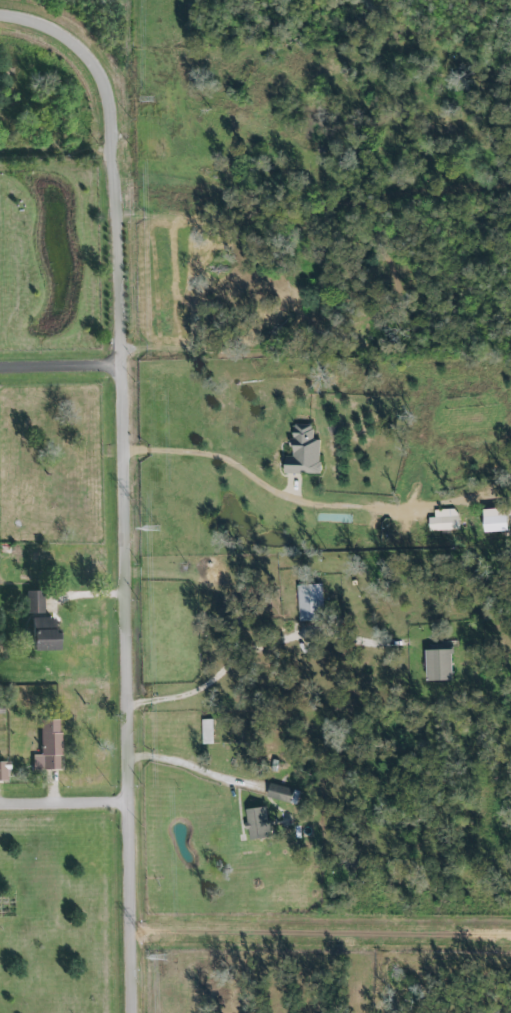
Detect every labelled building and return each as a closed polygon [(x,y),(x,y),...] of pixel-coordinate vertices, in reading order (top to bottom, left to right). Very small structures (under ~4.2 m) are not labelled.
[(324,441),(316,441),(316,426),(296,426),(295,458),(287,457),(287,475),(323,475),(324,441)] [(462,531),(462,510),(437,511),(437,519),(432,519),(433,532),(462,531)] [(510,533),(510,510),(489,510),(491,534),(510,533)] [(301,586),(302,623),(327,622),(326,585),(301,586)] [(65,652),(65,633),(58,633),(58,619),(46,619),(45,592),(32,592),(32,652),(65,652)] [(458,682),(457,651),(432,652),(432,683),(458,682)] [(204,746),(216,746),(215,721),(204,721),(204,746)] [(63,770),(63,722),(42,722),(42,756),(34,756),(34,770),(63,770)] [(13,782),(12,763),(0,763),(0,782),(13,782)] [(297,804),(299,790),(273,786),(271,800),(297,804)] [(250,811),(251,841),(274,839),(273,810),(250,811)]
